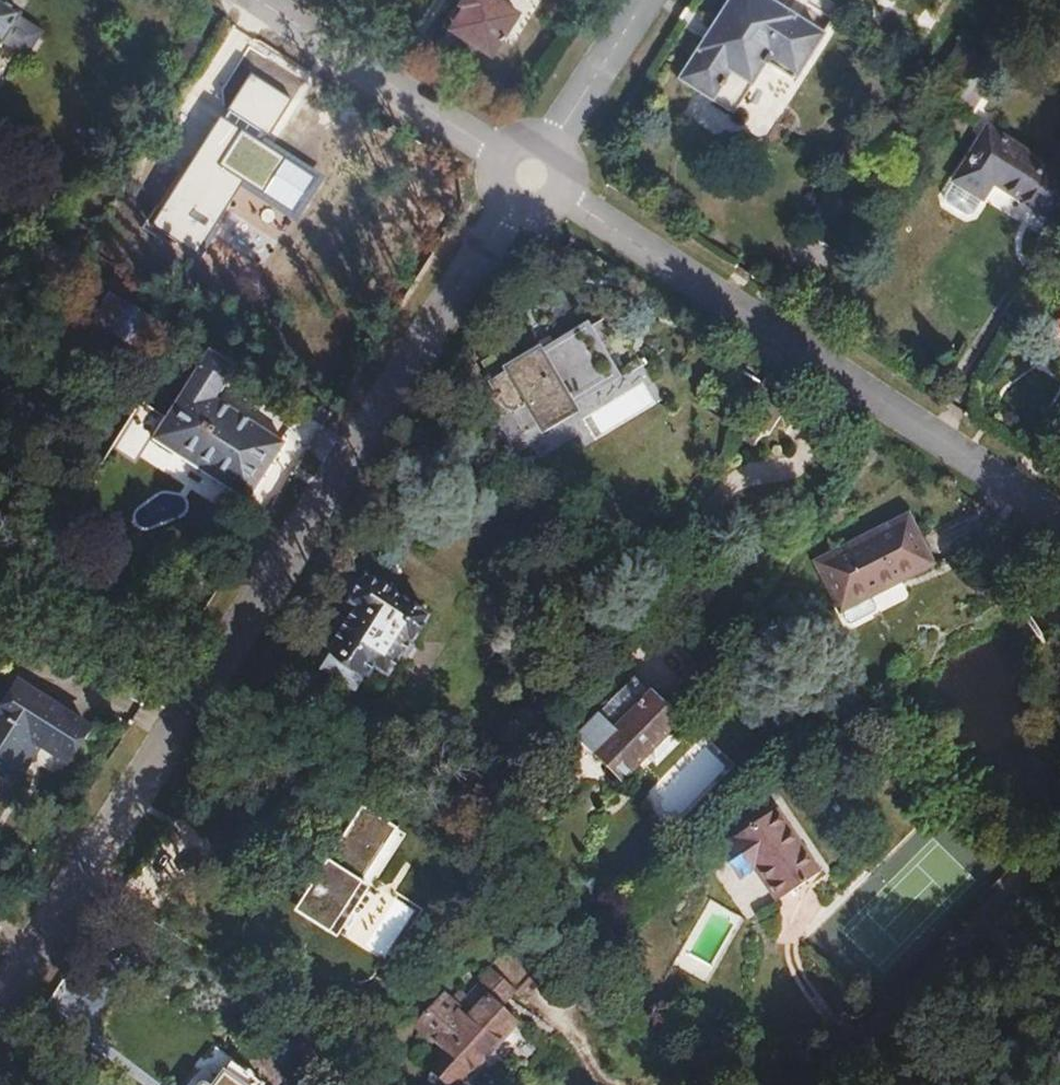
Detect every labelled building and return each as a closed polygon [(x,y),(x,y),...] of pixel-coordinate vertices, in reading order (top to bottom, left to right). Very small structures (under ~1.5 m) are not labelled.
[(3,39),(27,55),(45,27),(21,11),(22,10),(7,0),(0,0),(0,44),(3,39)] [(492,52),(516,13),(496,0),(461,0),(459,2),(465,6),(451,26),(492,52)] [(771,0),(730,0),(679,79),(711,99),(732,69),(753,81),(769,58),(796,75),(824,34),(771,0)] [(963,81),(946,107),(963,118),(1003,55),(987,44),(978,57),(964,80),(963,81)] [(166,211),(230,252),(252,216),(222,197),(258,141),(224,119),(166,211)] [(1055,232),(1059,224),(1059,183),(991,136),(956,189),(948,202),(949,208),(968,221),(974,220),(982,207),(983,208),(994,192),(1055,232)] [(113,329),(128,339),(147,351),(164,323),(150,314),(155,307),(136,294),(131,301),(115,291),(97,319),(113,329)] [(109,368),(128,339),(113,329),(94,359),(109,368)] [(545,420),(614,379),(584,332),(516,372),(505,354),(482,368),(510,413),(532,400),(545,420)] [(153,438),(248,499),(284,441),(218,397),(237,369),(208,351),(166,416),(142,401),(70,510),(96,526),(153,438)] [(777,373),(745,352),(713,401),(746,421),(749,417),(777,373)] [(997,411),(1025,429),(1036,414),(1009,395),(997,411)] [(831,605),(875,584),(878,590),(928,564),(902,513),(808,561),(831,605)] [(323,671),(358,693),(369,676),(372,678),(377,671),(390,680),(412,647),(417,650),(435,623),(398,598),(400,594),(400,588),(388,581),(379,581),(377,584),(367,578),(348,608),(357,613),(332,651),(334,654),(323,671)] [(887,605),(881,594),(838,616),(844,628),(887,605)] [(0,708),(0,770),(5,774),(29,738),(37,744),(65,762),(87,729),(17,683),(0,708)] [(580,738),(626,781),(651,755),(671,733),(681,722),(653,696),(649,701),(631,684),(580,738)] [(679,740),(671,733),(651,755),(659,762),(679,740)] [(29,738),(5,774),(14,780),(37,744),(29,738)] [(820,871),(776,808),(717,848),(739,879),(754,868),(777,901),(820,871)] [(326,938),(393,832),(356,809),(289,914),(326,938)] [(414,925),(453,868),(419,845),(380,903),(414,925)] [(442,1084),(450,1084),(463,1073),(468,1077),(515,1028),(501,1014),(541,973),(512,947),(464,994),(460,991),(449,1002),(443,997),(413,1026),(439,1051),(423,1067),(442,1084)] [(226,1063),(210,1084),(257,1084),(226,1063)]
